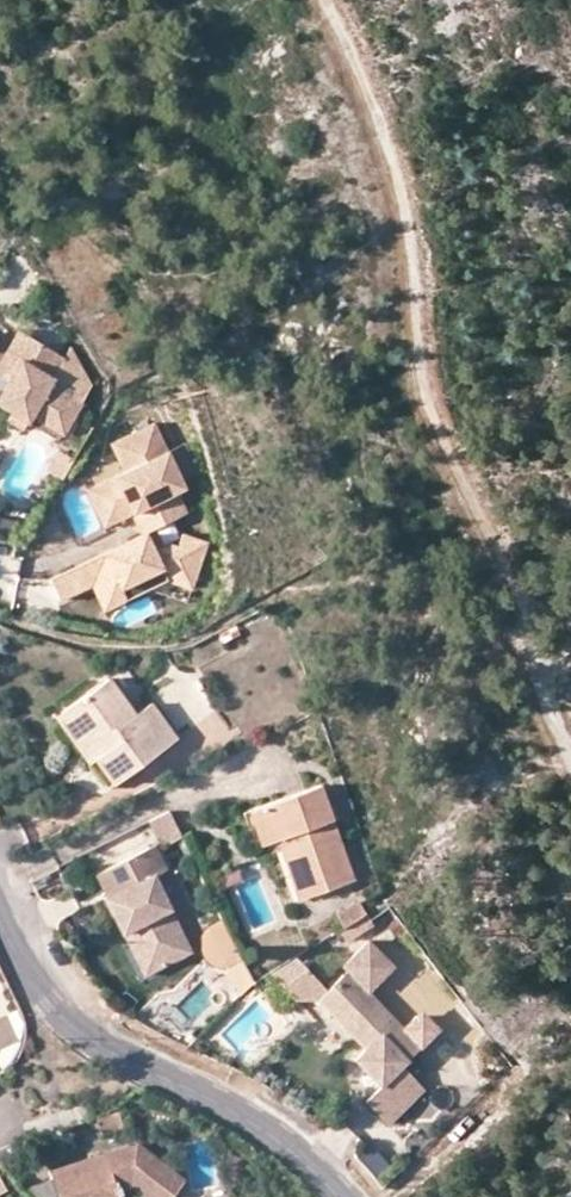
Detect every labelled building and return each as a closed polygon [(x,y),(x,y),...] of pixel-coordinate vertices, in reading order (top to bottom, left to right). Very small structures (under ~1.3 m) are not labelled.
[(17,333),(0,364),(0,380),(7,385),(0,397),(0,408),(12,415),(28,424),(32,418),(64,436),(81,404),(49,385),(64,359),(17,333)] [(28,424),(12,415),(8,422),(24,432),(28,424)] [(136,514),(146,535),(189,516),(177,494),(184,489),(152,426),(119,443),(133,469),(126,472),(111,481),(130,518),(136,514)] [(126,472),(133,469),(119,443),(113,446),(126,472)] [(108,529),(130,518),(111,481),(89,492),(108,529)] [(146,535),(54,576),(62,599),(95,585),(97,589),(118,580),(123,590),(139,582),(149,586),(152,591),(171,583),(195,590),(210,545),(184,536),(178,550),(171,548),(155,555),(146,535)] [(118,580),(97,589),(107,611),(152,591),(149,586),(139,582),(123,590),(118,580)] [(89,740),(92,738),(104,754),(102,755),(121,780),(175,740),(150,706),(134,717),(107,680),(66,710),(89,740)] [(104,754),(92,738),(89,740),(66,710),(56,717),(91,765),(95,762),(112,786),(121,780),(102,755),(104,754)] [(273,839),(288,833),(305,883),(309,892),(351,878),(329,817),(325,806),(317,784),(246,808),(258,843),(273,839)] [(329,817),(339,813),(334,802),(325,806),(329,817)] [(180,836),(167,810),(150,818),(160,839),(166,843),(180,836)] [(288,833),(273,839),(294,897),(309,892),(305,883),(288,833)] [(148,952),(180,937),(150,876),(164,868),(152,845),(94,872),(105,895),(103,897),(119,930),(124,928),(133,924),(148,952)] [(364,916),(360,910),(355,901),(353,899),(332,912),(337,924),(334,926),(339,935),(340,937),(367,921),(364,916)] [(133,924),(124,928),(138,957),(148,952),(133,924)] [(230,937),(217,944),(226,964),(241,958),(230,937)] [(398,1063),(432,1030),(417,1015),(402,1030),(363,990),(384,970),(384,961),(364,940),(343,960),(343,968),(323,986),(319,991),(367,1040),(361,1046),(351,1056),(377,1083),(383,1077),(406,1101),(420,1087),(398,1063)] [(251,977),(241,958),(227,964),(239,988),(251,977)] [(323,986),(304,963),(278,982),(290,995),(314,996),(319,991),(323,986)] [(367,1040),(319,991),(314,996),(361,1046),(367,1040)] [(0,1013),(0,1060),(30,1048),(14,1007),(0,1013)] [(406,1101),(383,1077),(377,1083),(363,1096),(386,1120),(406,1101)] [(58,1196),(117,1196),(114,1188),(127,1184),(145,1196),(168,1196),(183,1180),(136,1144),(114,1150),(117,1159),(105,1162),(103,1154),(49,1170),(58,1196)] [(117,1159),(114,1150),(103,1154),(105,1162),(117,1159)]
